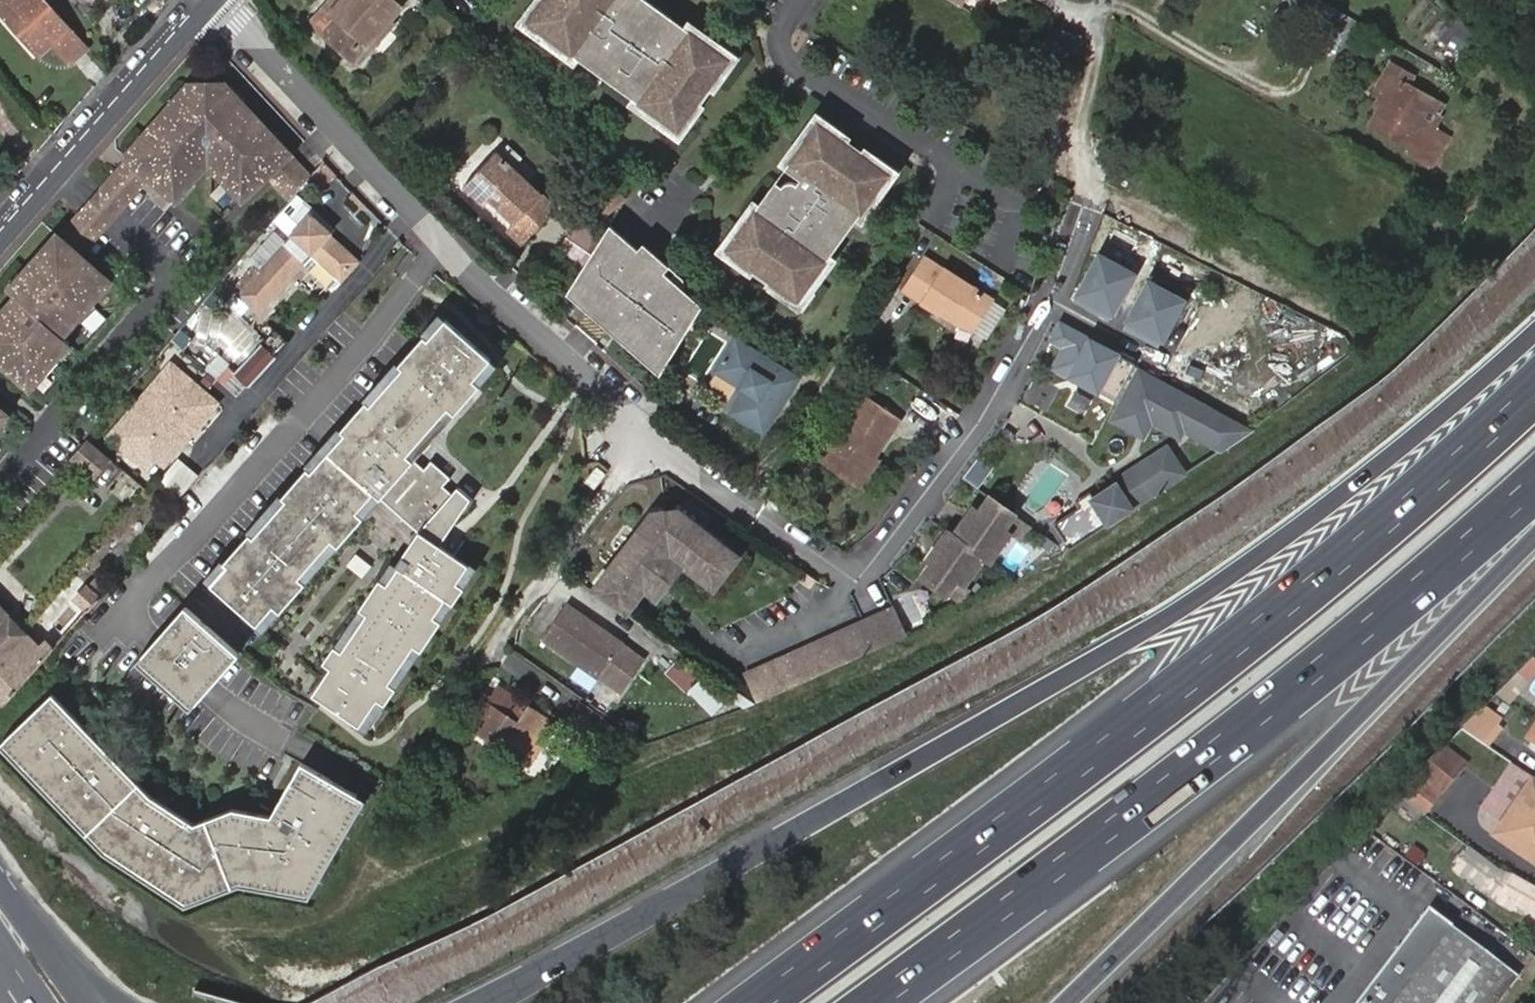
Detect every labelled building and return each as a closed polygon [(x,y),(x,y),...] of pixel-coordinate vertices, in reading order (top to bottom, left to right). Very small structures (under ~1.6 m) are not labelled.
[(26,41),(38,55),(52,43),(69,62),(86,47),(43,0),(0,0),(0,12),(14,28),(19,24),(31,36),(26,41)] [(309,24),(315,29),(338,0),(328,0),(309,24)] [(388,18),(403,0),(338,0),(315,29),(352,60),(388,18)] [(525,21),(570,53),(576,45),(580,48),(588,53),(582,62),(611,82),(616,76),(642,95),(638,101),(677,129),(696,102),(692,99),(706,82),(709,85),(728,58),(689,29),(686,34),(639,0),(539,0),(525,21)] [(1339,42),(1351,15),(1316,0),(1278,0),(1272,14),(1339,42)] [(1452,17),(1436,40),(1457,55),(1473,32),(1452,17)] [(396,24),(388,18),(352,60),(360,67),(396,24)] [(14,28),(26,41),(31,36),(19,24),(14,28)] [(1396,84),(1400,75),(1389,69),(1374,97),(1387,105),(1373,130),(1412,152),(1428,103),(1406,90),(1396,84)] [(1409,81),(1400,75),(1396,84),(1406,90),(1409,81)] [(243,202),(268,176),(290,155),(286,151),(272,137),(239,102),(225,89),(221,85),(214,94),(192,96),(183,89),(179,94),(167,108),(135,145),(124,159),(120,163),(142,181),(168,205),(195,175),(195,163),(213,162),(213,174),(243,202)] [(214,94),(221,85),(183,89),(192,96),(214,94)] [(225,89),(239,102),(243,99),(229,85),(225,89)] [(163,105),(167,108),(179,94),(175,90),(163,105)] [(846,144),(819,124),(791,163),(804,172),(806,174),(799,184),(791,178),(763,216),(757,211),(728,250),(755,269),(758,265),(775,278),(773,282),(799,302),(827,263),(821,258),(856,210),(862,215),(891,176),(864,157),(861,161),(844,147),(846,144)] [(272,137),(286,151),(290,146),(276,133),(272,137)] [(119,155),(124,159),(135,145),(131,141),(119,155)] [(496,154),(465,187),(486,208),(491,202),(515,224),(509,232),(524,246),(547,220),(533,207),(542,196),(496,154)] [(268,176),(293,199),(301,189),(286,175),(297,163),(290,155),(268,176)] [(122,204),(142,181),(120,163),(100,186),(122,204)] [(308,181),(311,177),(297,163),(286,175),(301,189),(303,188),(308,181)] [(325,163),(308,181),(321,192),(338,174),(325,163)] [(299,196),(295,201),(311,216),(316,211),(299,196)] [(311,216),(295,201),(277,220),(294,236),(311,216)] [(316,211),(311,216),(330,233),(335,228),(316,211)] [(55,238),(75,256),(95,233),(74,216),(55,238)] [(330,233),(311,216),(294,236),(296,238),(254,285),(255,287),(245,299),(260,312),(304,264),(333,290),(343,278),(344,279),(359,261),(329,235),(330,233)] [(571,222),(559,241),(576,252),(588,233),(571,222)] [(610,224),(567,293),(659,374),(672,355),(704,306),(610,224)] [(89,305),(82,300),(101,278),(75,256),(55,238),(27,271),(11,290),(8,294),(16,301),(5,313),(3,312),(0,315),(0,323),(5,327),(0,334),(0,365),(29,389),(65,345),(59,339),(89,305)] [(1133,275),(1098,256),(1074,300),(1109,319),(1133,275)] [(943,310),(973,330),(992,302),(925,259),(904,292),(940,316),(943,310)] [(6,286),(11,290),(27,271),(22,267),(6,286)] [(82,300),(89,305),(107,283),(101,278),(82,300)] [(1147,282),(1124,327),(1159,345),(1182,301),(1147,282)] [(969,336),(973,330),(943,310),(940,316),(969,336)] [(229,311),(215,321),(234,348),(248,338),(229,311)] [(499,366),(439,314),(206,578),(264,630),(382,499),(419,533),(396,566),(392,563),(324,663),(332,667),(314,694),(368,730),(477,568),(440,544),(471,500),(459,489),(453,495),(444,487),(452,478),(432,463),(426,471),(415,461),(499,366)] [(1134,365),(1058,324),(1050,340),(1065,348),(1054,369),(1115,401),(1134,365)] [(185,330),(176,340),(185,348),(194,338),(185,330)] [(801,380),(741,342),(721,374),(753,395),(738,418),(766,436),(801,380)] [(244,388),(271,356),(258,344),(230,376),(244,388)] [(165,463),(218,402),(172,362),(110,436),(147,466),(156,456),(165,463)] [(1137,368),(1109,422),(1136,436),(1149,414),(1180,431),(1184,424),(1229,448),(1252,432),(1137,368)] [(876,456),(879,459),(903,423),(868,398),(826,464),(857,484),(876,456)] [(89,478),(109,455),(90,439),(70,462),(89,478)] [(1170,447),(1112,483),(1114,486),(1172,450),(1170,447)] [(1112,483),(1054,519),(1073,550),(1133,512),(1188,476),(1172,450),(1114,486),(1112,483)] [(960,478),(974,488),(990,464),(976,455),(960,478)] [(883,461),(879,459),(876,456),(857,484),(865,490),(883,461)] [(159,485),(183,496),(195,470),(170,459),(159,485)] [(946,562),(936,578),(960,593),(970,578),(978,583),(996,554),(1003,558),(1021,530),(1015,526),(1025,510),(1000,495),(991,510),(984,506),(965,534),(959,531),(940,559),(946,562)] [(739,557),(680,511),(652,514),(591,591),(624,614),(644,588),(671,554),(685,565),(714,588),(739,557)] [(658,599),(685,565),(671,554),(644,588),(658,599)] [(100,596),(103,593),(90,581),(78,593),(91,605),(100,596)] [(1,701),(52,650),(44,643),(41,647),(0,605),(0,700),(1,701)] [(640,656),(565,605),(542,640),(616,691),(640,656)] [(240,654),(186,606),(154,642),(144,653),(138,660),(191,708),(197,701),(207,690),(240,654)] [(751,701),(904,637),(891,606),(738,670),(751,701)] [(675,657),(660,674),(680,690),(694,673),(675,657)] [(707,717),(723,700),(698,675),(681,691),(707,717)] [(555,723),(501,688),(490,703),(488,702),(472,726),(529,763),(555,723)] [(55,692),(8,736),(1,743),(105,851),(185,904),(241,884),(309,896),(366,798),(358,793),(303,762),(272,815),(235,808),(195,821),(151,793),(55,692)] [(1485,706),(1462,730),(1477,739),(1483,743),(1501,716),(1485,706)] [(1439,796),(1416,776),(1396,796),(1412,807),(1422,815),(1439,796)] [(1529,857),(1534,849),(1534,779),(1533,777),(1495,832),(1529,857)] [(1469,851),(1457,866),(1486,887),(1497,871),(1469,851)] [(1497,901),(1512,910),(1515,903),(1534,914),(1534,891),(1510,877),(1497,901)] [(1427,911),(1355,1002),(1498,1002),(1516,978),(1427,911)]
